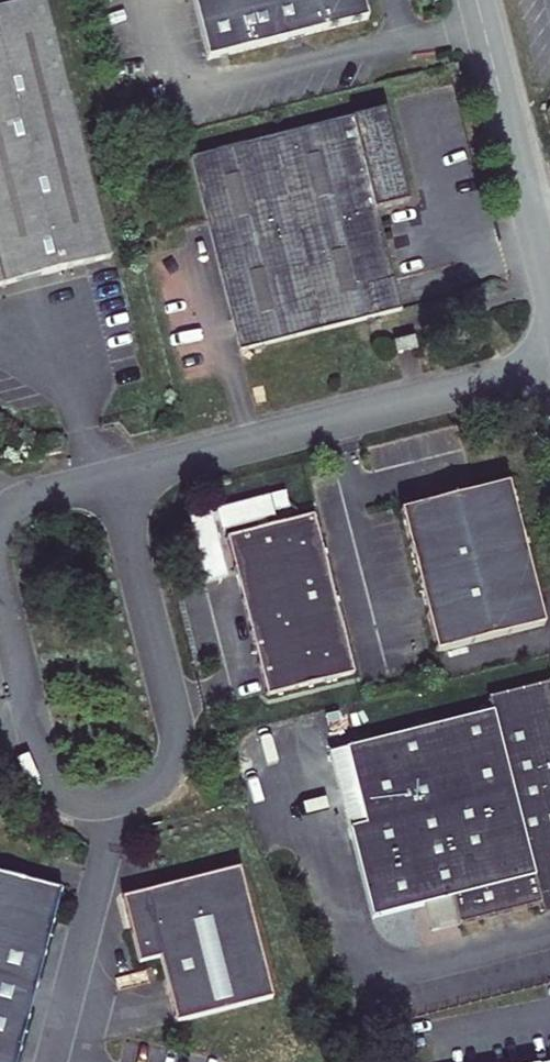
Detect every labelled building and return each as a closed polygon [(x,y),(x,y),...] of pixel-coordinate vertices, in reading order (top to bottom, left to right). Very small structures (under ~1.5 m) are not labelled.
[(111,257),(46,0),(39,0),(0,10),(0,286),(111,257)] [(368,20),(363,0),(192,0),(208,61),(368,20)] [(191,159),(240,352),(376,317),(368,286),(394,280),(376,210),(409,202),(386,109),(191,159)] [(376,317),(402,310),(398,295),(394,280),(368,286),(376,317)] [(395,342),(397,352),(409,350),(416,349),(414,338),(395,342)] [(436,653),(545,626),(509,484),(446,500),(401,512),(436,653)] [(267,696),(354,674),(314,516),(227,538),(250,626),(267,696)] [(331,753),(372,918),(452,898),(459,925),(541,904),(543,914),(549,912),(549,683),(489,699),(492,712),(331,753)] [(160,959),(176,1023),(274,998),(240,868),(169,886),(138,894),(126,914),(138,964),(160,959)] [(62,890),(16,878),(13,875),(8,873),(3,872),(0,874),(0,1061),(17,1061),(62,890)]
